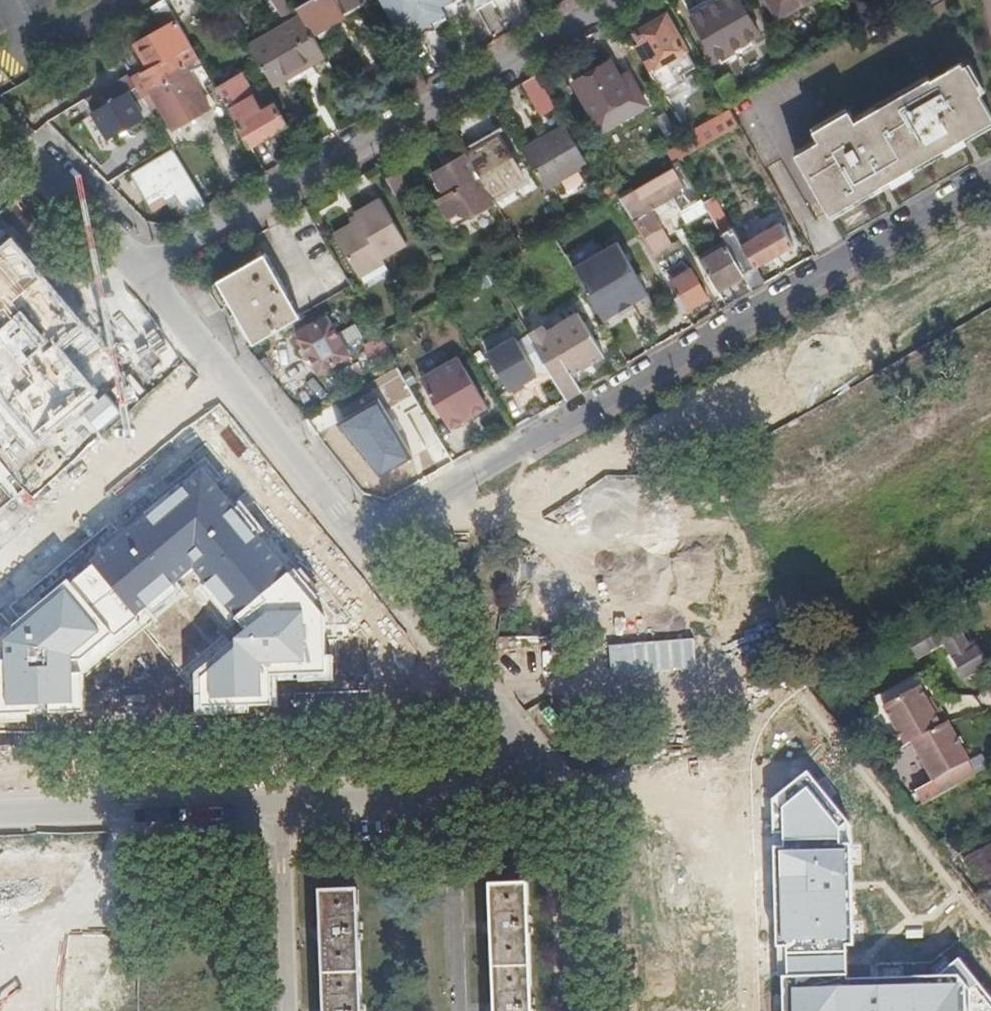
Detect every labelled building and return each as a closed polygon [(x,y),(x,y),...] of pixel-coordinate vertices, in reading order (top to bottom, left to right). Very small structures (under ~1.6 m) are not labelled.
[(173,11),(177,19),(186,34),(202,25),(196,14),(206,8),(201,0),(192,0),(173,11)] [(303,15),(313,34),(336,21),(333,17),(363,0),(294,0),(303,15)] [(396,28),(400,26),(401,28),(411,22),(416,30),(447,12),(442,4),(449,0),(380,0),(396,28)] [(442,4),(447,12),(467,0),(449,0),(442,4)] [(691,17),(716,61),(759,36),(739,0),(720,0),(691,17)] [(778,17),(809,0),(768,0),(778,17)] [(641,42),(635,45),(664,94),(685,83),(681,75),(696,67),(665,13),(635,31),(641,42)] [(250,45),(274,85),(325,55),(313,34),(303,15),(250,45)] [(143,74),(147,81),(154,92),(189,71),(203,63),(186,34),(177,19),(140,43),(154,67),(143,74)] [(396,28),(402,38),(416,30),(411,22),(401,28),(400,26),(396,28)] [(399,64),(412,88),(426,80),(413,56),(399,64)] [(990,119),(990,110),(964,61),(860,122),(852,111),(817,130),(824,143),(800,156),(830,211),(990,119)] [(609,63),(575,82),(594,115),(628,96),(609,63)] [(189,71),(154,92),(175,128),(210,107),(189,71)] [(128,72),(86,97),(111,139),(144,119),(131,96),(139,91),(137,88),(128,72)] [(217,87),(250,145),(287,123),(275,102),(262,110),(241,73),(217,87)] [(536,74),(523,82),(541,114),(555,106),(536,74)] [(690,139),(696,150),(739,125),(730,109),(687,134),(690,139)] [(567,127),(524,152),(546,188),(588,163),(567,127)] [(498,135),(467,153),(493,196),(524,178),(498,135)] [(680,160),(696,150),(690,139),(671,150),(677,161),(680,160)] [(176,195),(189,216),(208,205),(174,148),(132,174),(151,205),(164,197),(167,201),(176,195)] [(493,196),(467,153),(434,172),(446,194),(438,197),(449,216),(452,221),(460,216),(472,214),(487,206),(495,200),(493,196)] [(674,163),(675,165),(686,185),(692,181),(680,160),(677,161),(674,163)] [(675,165),(620,197),(653,255),(670,245),(655,219),(653,220),(646,209),(686,185),(675,165)] [(400,171),(387,178),(398,197),(411,189),(400,171)] [(604,189),(610,200),(619,195),(613,184),(604,189)] [(382,198),(356,212),(360,219),(336,233),(361,275),(386,262),(383,257),(408,243),(382,198)] [(707,207),(722,233),(730,229),(716,202),(707,207)] [(452,221),(449,216),(447,218),(457,235),(491,214),(487,206),(472,214),(460,216),(452,221)] [(755,290),(766,284),(756,266),(793,244),(781,222),(742,244),(732,228),(730,229),(722,233),(726,242),(744,272),(755,290)] [(9,238),(0,246),(0,398),(37,441),(125,371),(9,238)] [(700,258),(718,288),(744,272),(726,242),(700,258)] [(574,268),(604,319),(648,294),(618,243),(574,268)] [(218,279),(255,343),(302,315),(266,252),(218,279)] [(676,295),(684,310),(708,296),(700,282),(699,283),(690,269),(684,260),(668,269),(681,292),(676,295)] [(459,279),(448,285),(452,291),(462,285),(459,279)] [(311,323),(294,332),(316,371),(349,353),(327,313),(322,316),(320,312),(308,319),(311,323)] [(542,352),(568,398),(581,390),(571,372),(604,354),(581,314),(548,334),(543,326),(531,333),(542,352)] [(521,333),(513,338),(506,325),(480,341),(511,392),(544,373),(521,333)] [(452,430),(495,406),(464,351),(421,375),(452,430)] [(361,406),(340,422),(383,478),(441,435),(394,371),(356,399),(361,406)] [(82,714),(82,662),(196,567),(249,631),(201,670),(202,711),(274,710),(274,680),(328,680),(327,617),(205,470),(0,638),(0,714),(82,714)] [(964,680),(985,668),(966,636),(955,618),(938,628),(936,624),(905,642),(918,662),(944,647),(964,680)] [(910,745),(948,724),(940,709),(934,713),(920,689),(884,709),(906,747),(910,745)] [(978,775),(948,724),(910,745),(940,797),(978,775)] [(990,893),(990,845),(962,861),(983,897),(990,893)] [(529,886),(490,888),(491,921),(492,936),(494,1003),(495,1010),(533,1010),(529,886)] [(359,893),(321,894),(323,928),(323,943),(325,1009),(325,1010),(363,1010),(359,893)] [(983,897),(976,901),(990,919),(990,893),(983,897)] [(492,936),(491,921),(485,921),(482,926),(482,932),(487,936),(492,936)] [(323,943),(323,928),(316,927),(312,932),(312,939),(317,943),(323,943)]
